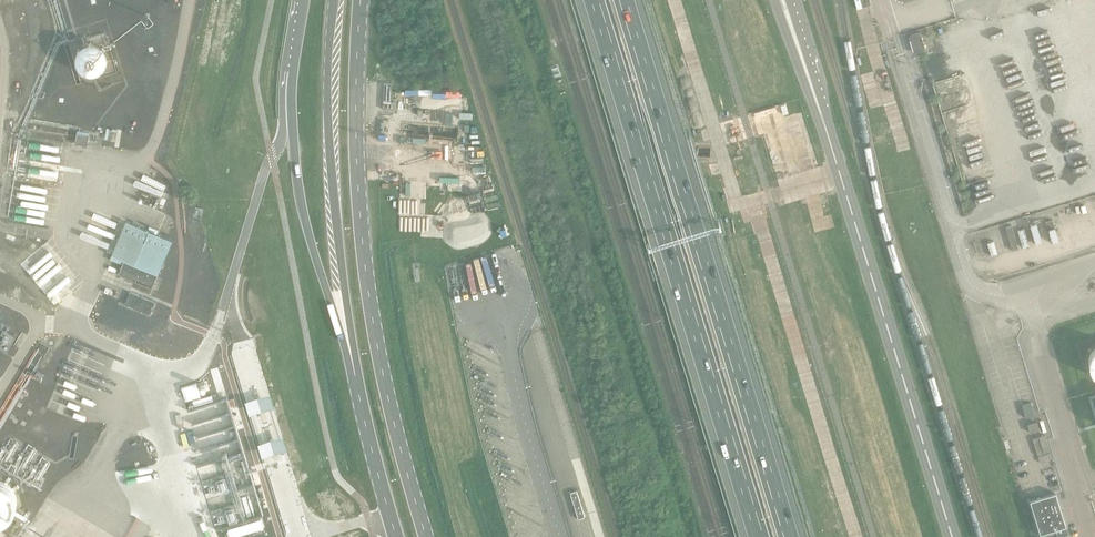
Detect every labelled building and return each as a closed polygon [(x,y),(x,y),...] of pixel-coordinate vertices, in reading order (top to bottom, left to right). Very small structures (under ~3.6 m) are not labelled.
[(920,33),(912,35),(910,38),(913,46),(915,53),(925,50),(920,33)] [(106,56),(106,52),(105,50),(103,47),(102,44),(100,43),(97,41),(93,40),(91,39),(88,39),(84,40),(81,42),(79,44),(77,47),(75,49),(74,52),(74,55),(74,58),(75,61),(76,64),(78,66),(80,68),(82,70),(85,71),(89,72),(92,72),(96,71),(98,70),(101,68),(103,65),(105,63),(106,59),(106,56)] [(382,109),(396,110),(396,103),(391,102),(392,84),(384,83),(382,109)] [(76,132),(74,144),(87,146),(89,135),(76,132)] [(1052,220),(1045,222),(1051,244),(1059,242),(1052,220)] [(172,241),(126,221),(110,260),(122,265),(118,275),(152,289),(172,241)] [(155,303),(131,293),(126,304),(150,314),(155,303)] [(1023,405),(1027,418),(1035,416),(1031,403),(1023,405)] [(1037,422),(1028,424),(1031,432),(1039,430),(1037,422)] [(1045,436),(1034,440),(1039,456),(1050,452),(1045,436)] [(15,506),(15,502),(14,498),(12,495),(10,492),(7,490),(4,488),(0,487),(0,525),(4,524),(7,522),(10,519),(12,516),(14,513),(15,510),(15,506)] [(576,492),(568,495),(577,519),(584,517),(576,492)] [(1030,501),(1040,534),(1048,532),(1049,536),(1065,536),(1065,534),(1067,533),(1055,493),(1030,501)]
